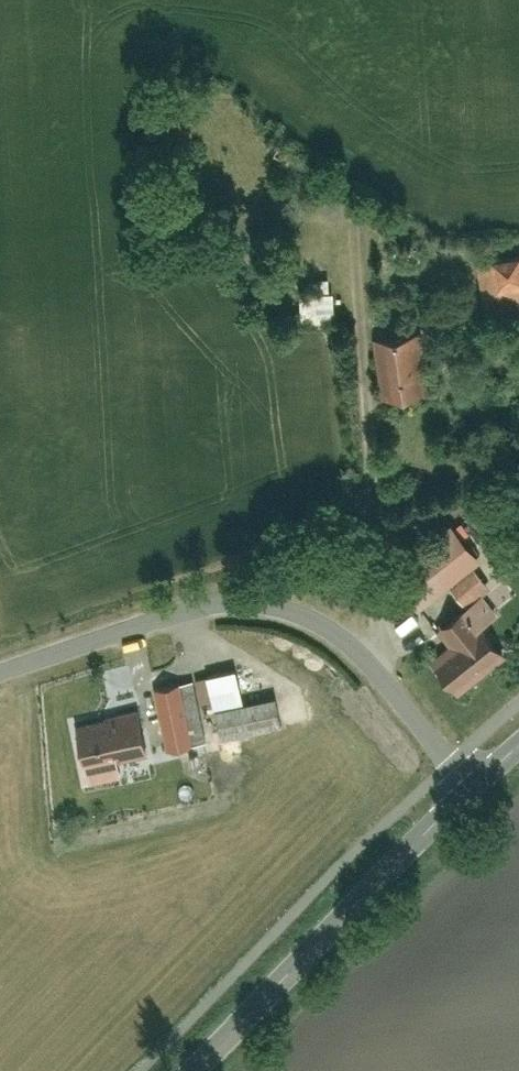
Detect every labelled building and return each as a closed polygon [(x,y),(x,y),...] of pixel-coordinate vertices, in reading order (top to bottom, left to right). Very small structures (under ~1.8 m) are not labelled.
[(483,307),(518,303),(518,263),(478,267),(483,307)] [(293,294),(297,323),(332,318),(328,289),(293,294)] [(372,339),(377,402),(422,398),(416,335),(372,339)] [(487,591),(470,572),(477,567),(466,552),(430,578),(422,567),(397,587),(415,610),(443,590),(482,633),(498,620),(480,598),(487,591)] [(446,623),(431,638),(448,654),(430,670),(453,697),(499,657),(476,630),(463,641),(446,623)] [(238,707),(232,675),(152,691),(165,753),(278,730),(272,700),(238,707)] [(133,712),(76,722),(87,786),(116,781),(113,765),(141,760),(133,712)]
